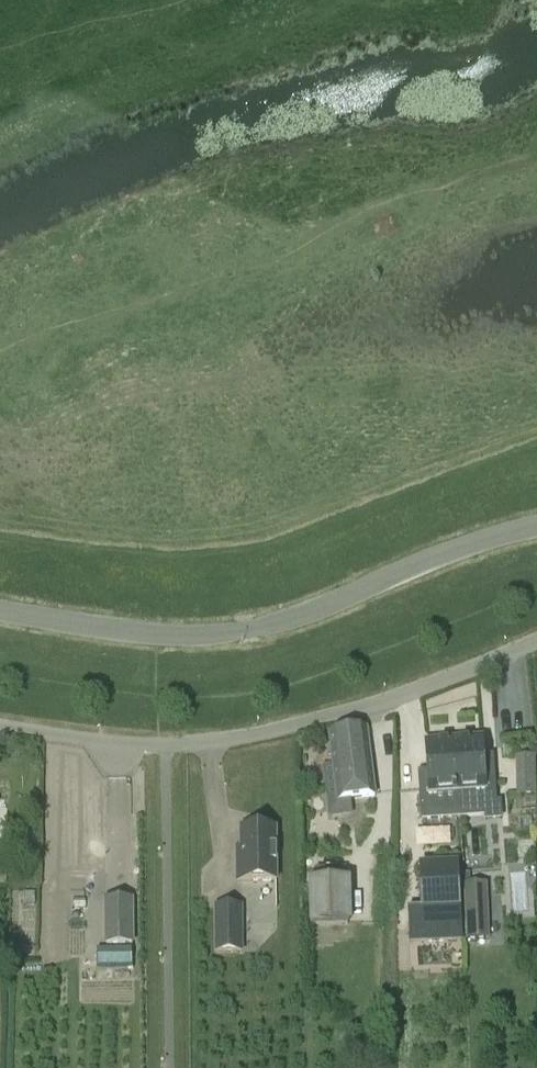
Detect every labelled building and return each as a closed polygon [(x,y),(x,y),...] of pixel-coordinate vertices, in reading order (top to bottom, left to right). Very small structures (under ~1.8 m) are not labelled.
[(367,729),(330,734),(334,765),(336,778),(339,802),(351,800),(376,797),(367,729)] [(453,741),(458,818),(487,816),(486,816),(486,806),(497,805),(497,804),(494,769),(494,768),(485,769),(483,739),(484,739),(483,738),(453,741)] [(458,818),(453,741),(426,743),(428,773),(419,774),(419,775),(420,775),(423,820),(422,820),(422,821),(458,818)] [(334,765),(322,767),(324,780),(336,778),(334,765)] [(534,769),(518,769),(519,805),(534,805),(534,769)] [(241,863),(237,863),(237,882),(277,881),(276,831),(241,831),(241,863)] [(421,909),(409,910),(410,943),(462,942),(460,865),(420,867),(421,909)] [(347,882),(311,882),(312,927),(348,926),(347,882)] [(487,883),(464,884),(466,941),(489,940),(487,883)] [(132,901),(106,901),(107,945),(133,944),(132,901)] [(216,908),(216,952),(242,952),(242,908),(216,908)]
